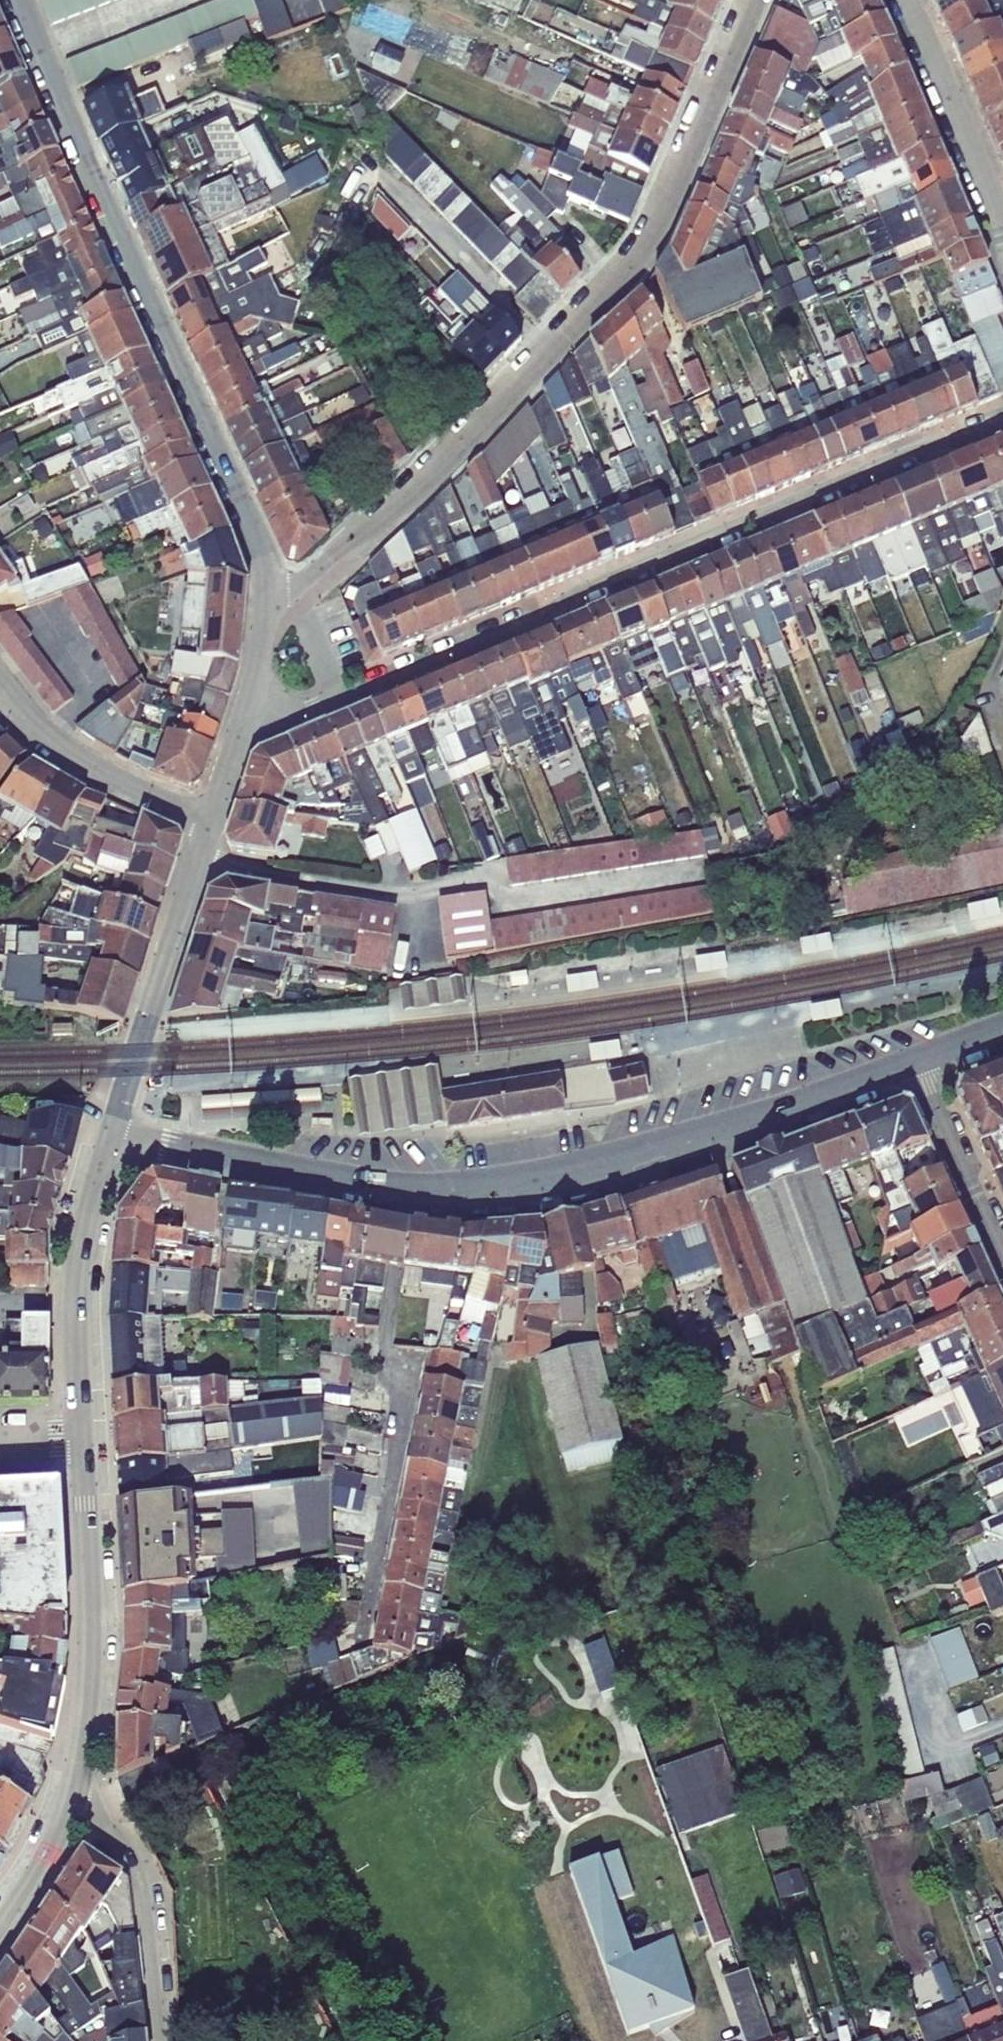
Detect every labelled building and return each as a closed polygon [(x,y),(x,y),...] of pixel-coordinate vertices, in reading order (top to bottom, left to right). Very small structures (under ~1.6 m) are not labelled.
[(50,25),(112,0),(40,0),(50,25)] [(65,62),(76,88),(188,44),(244,21),(258,16),(255,7),(252,0),(215,0),(65,62)] [(255,7),(258,16),(260,20),(285,11),(281,0),(274,0),(255,7)] [(326,18),(350,9),(347,0),(319,0),(326,18)] [(713,28),(649,0),(622,0),(638,6),(633,17),(649,24),(703,49),(713,28)] [(723,3),(717,0),(649,0),(713,28),(723,3)] [(800,5),(803,11),(820,3),(818,0),(798,0),(800,5)] [(820,3),(803,11),(809,24),(810,27),(827,19),(837,10),(859,0),(818,0),(820,3)] [(810,27),(819,44),(884,16),(877,0),(859,0),(837,10),(827,19),(810,27)] [(931,2),(941,22),(984,0),(935,0),(931,2)] [(941,22),(952,44),(998,25),(997,23),(1002,19),(1002,0),(984,0),(941,22)] [(803,11),(800,5),(794,17),(809,24),(803,11)] [(495,9),(488,24),(503,32),(511,16),(495,9)] [(810,27),(809,24),(794,17),(775,10),(762,40),(811,61),(819,44),(810,27)] [(285,11),(260,20),(267,40),(292,31),(285,11)] [(884,16),(819,44),(811,61),(816,60),(846,46),(853,60),(859,58),(895,41),(884,16)] [(952,44),(961,65),(1002,49),(1002,19),(997,23),(998,25),(952,44)] [(244,21),(188,44),(198,70),(223,61),(221,57),(227,55),(225,51),(251,41),(244,21)] [(694,70),(703,49),(649,24),(643,38),(624,29),(620,37),(694,70)] [(7,34),(0,37),(0,63),(16,55),(7,34)] [(686,90),(694,70),(620,37),(611,58),(646,73),(686,90)] [(811,61),(762,40),(756,55),(805,76),(811,61)] [(907,68),(895,41),(859,58),(865,72),(826,97),(834,110),(836,114),(907,68)] [(380,45),(370,66),(396,78),(405,56),(380,45)] [(823,74),(853,60),(846,46),(816,60),(823,74)] [(961,65),(970,86),(1002,73),(1002,49),(961,65)] [(565,78),(496,50),(484,78),(549,105),(561,84),(565,78)] [(16,55),(0,63),(0,89),(25,77),(16,55)] [(805,76),(756,55),(747,76),(802,100),(805,103),(809,96),(814,99),(821,91),(812,79),(805,76)] [(916,90),(907,68),(836,114),(834,110),(819,117),(826,131),(881,104),(916,90)] [(356,70),(366,96),(385,116),(407,93),(356,70)] [(668,132),(686,90),(646,73),(634,102),(626,99),(628,95),(590,80),(584,95),(587,96),(668,132)] [(970,86),(978,106),(1002,94),(1002,73),(970,86)] [(802,100),(747,76),(739,94),(798,119),(805,103),(802,100)] [(25,77),(0,89),(0,118),(36,102),(25,77)] [(84,109),(99,145),(138,129),(188,110),(181,97),(158,108),(150,94),(132,103),(133,99),(131,93),(127,91),(123,90),(119,91),(117,93),(115,96),(84,109)] [(923,108),(916,90),(881,104),(826,131),(819,136),(825,149),(856,136),(923,108)] [(798,119),(739,94),(730,113),(794,141),(803,121),(798,119)] [(978,106),(986,124),(1002,116),(1002,94),(978,106)] [(385,116),(366,96),(386,149),(384,157),(404,177),(425,156),(385,116)] [(659,153),(668,132),(587,96),(577,118),(659,153)] [(36,102),(0,118),(0,147),(47,126),(36,102)] [(931,127),(923,108),(856,136),(859,143),(836,152),(841,164),(863,154),(931,127)] [(794,141),(730,113),(720,137),(763,156),(767,147),(789,155),(794,141)] [(641,194),(659,153),(577,118),(572,116),(568,127),(576,130),(593,137),(581,168),(605,178),(641,194)] [(986,124),(997,152),(1002,149),(1002,116),(986,124)] [(138,129),(99,145),(111,172),(118,189),(119,188),(237,136),(228,118),(163,148),(149,155),(138,129)] [(47,126),(0,147),(0,176),(57,150),(47,126)] [(256,126),(237,136),(248,157),(274,208),(290,201),(283,186),(286,184),(282,176),(256,126)] [(938,144),(931,127),(863,154),(866,162),(842,171),(846,182),(938,144)] [(563,160),(581,168),(593,137),(576,130),(563,160)] [(248,157),(237,136),(119,188),(128,208),(127,208),(128,211),(248,157)] [(763,156),(720,137),(710,160),(753,179),(763,156)] [(947,166),(938,144),(846,182),(831,188),(840,210),(872,197),(947,166)] [(568,198),(592,209),(596,199),(605,178),(581,168),(563,160),(538,149),(530,166),(549,175),(541,196),(518,175),(510,184),(547,221),(556,212),(561,214),(568,198)] [(57,150),(0,176),(0,190),(7,187),(12,199),(68,174),(57,150)] [(433,165),(425,156),(404,177),(413,186),(433,165)] [(274,208),(248,157),(128,211),(151,263),(214,234),(274,208)] [(318,158),(282,176),(286,184),(293,198),(329,180),(318,158)] [(753,179),(710,160),(697,189),(741,208),(758,196),(757,180),(753,179)] [(443,174),(433,165),(413,186),(421,195),(443,174)] [(955,186),(947,166),(872,197),(880,217),(955,186)] [(68,174),(12,199),(0,205),(0,217),(2,221),(0,222),(0,234),(79,199),(68,174)] [(454,186),(443,174),(421,195),(433,206),(454,186)] [(547,221),(510,184),(500,176),(490,186),(517,215),(506,222),(497,230),(501,234),(512,245),(522,255),(530,264),(540,274),(561,297),(580,279),(552,248),(563,238),(547,221)] [(641,194),(605,178),(596,199),(592,209),(628,224),(632,215),(641,194)] [(463,195),(454,186),(433,206),(442,215),(463,195)] [(969,219),(955,186),(880,217),(881,219),(893,249),(893,250),(969,219)] [(741,208),(697,189),(689,208),(734,228),(743,253),(749,266),(760,261),(751,242),(756,240),(741,208)] [(473,205),(463,195),(442,215),(452,226),(473,205)] [(378,196),(371,214),(398,243),(411,231),(378,196)] [(79,199),(0,234),(0,248),(1,249),(35,233),(40,245),(90,223),(79,199)] [(801,203),(780,210),(789,231),(809,223),(801,203)] [(482,214),(473,205),(452,226),(460,235),(482,214)] [(734,228),(689,208),(678,235),(677,235),(670,251),(685,280),(743,253),(734,228)] [(491,224),(482,214),(460,235),(470,245),(491,224)] [(893,249),(881,219),(859,229),(873,258),(893,249)] [(978,242),(969,219),(893,250),(897,260),(869,271),(875,285),(942,258),(978,242)] [(100,247),(90,223),(40,245),(35,247),(40,259),(22,267),(27,279),(100,247)] [(497,230),(491,224),(470,245),(480,255),(501,234),(497,230)] [(214,234),(151,263),(166,297),(212,274),(228,265),(214,234)] [(512,245),(501,234),(480,255),(490,266),(512,245)] [(978,242),(942,258),(960,301),(997,286),(978,242)] [(522,255),(512,245),(490,266),(501,276),(522,255)] [(111,271),(100,247),(27,279),(10,286),(15,299),(33,291),(39,303),(111,271)] [(212,274),(166,297),(177,322),(253,285),(248,276),(268,266),(258,249),(228,265),(212,274)] [(685,280),(670,251),(655,273),(685,332),(761,298),(756,286),(749,266),(743,253),(685,280)] [(530,264),(522,255),(501,276),(509,284),(530,264)] [(787,268),(794,284),(807,278),(802,262),(787,268)] [(540,274),(530,264),(509,284),(520,295),(540,274)] [(774,278),(779,291),(791,286),(794,284),(787,268),(786,265),(771,272),(774,278)] [(122,296),(111,271),(39,303),(18,312),(30,337),(37,334),(122,296)] [(521,340),(457,273),(437,292),(461,317),(503,359),(521,340)] [(561,297),(540,274),(520,295),(515,300),(537,323),(538,322),(538,321),(559,299),(559,300),(561,298),(560,298),(561,297)] [(253,285),(177,322),(188,347),(252,317),(261,319),(277,324),(292,328),(299,303),(281,299),(270,276),(253,285)] [(407,277),(395,288),(407,300),(419,288),(407,277)] [(756,286),(761,298),(773,293),(779,291),(774,278),(756,286)] [(794,284),(791,286),(798,303),(817,295),(810,278),(807,278),(794,284)] [(779,291),(773,293),(781,311),(798,303),(791,286),(779,291)] [(997,286),(960,301),(972,327),(996,317),(1002,314),(1002,303),(997,286)] [(642,291),(624,307),(668,409),(682,403),(664,357),(670,345),(662,326),(642,291)] [(131,315),(122,296),(37,334),(44,351),(77,338),(131,315)] [(503,359),(461,317),(452,326),(427,299),(415,311),(484,378),(503,359)] [(624,307),(605,324),(628,379),(642,373),(647,385),(634,391),(645,418),(650,416),(656,415),(661,425),(673,420),(668,409),(624,307)] [(147,352),(131,315),(77,338),(86,359),(64,369),(71,384),(147,352)] [(252,317),(188,347),(198,368),(236,349),(232,340),(258,328),(261,319),(252,317)] [(972,327),(976,336),(977,342),(1000,396),(1002,395),(1002,333),(996,317),(972,327)] [(236,349),(198,368),(207,388),(272,356),(264,342),(281,333),(277,327),(277,324),(261,319),(258,328),(255,339),(236,349)] [(977,406),(952,346),(941,321),(920,329),(925,339),(957,415),(977,406)] [(674,534),(696,525),(680,488),(654,424),(648,427),(645,418),(634,391),(628,379),(605,324),(588,339),(611,391),(637,450),(674,534)] [(358,328),(345,336),(351,344),(348,345),(353,353),(355,351),(357,354),(365,349),(365,348),(369,345),(358,328)] [(843,356),(849,371),(865,364),(852,334),(837,341),(843,356)] [(977,342),(976,336),(952,346),(977,406),(1000,396),(977,342)] [(611,391),(588,339),(574,355),(574,356),(588,388),(595,385),(599,396),(611,391)] [(957,415),(925,339),(915,343),(922,359),(913,363),(938,423),(957,415)] [(272,356),(207,388),(214,406),(255,387),(252,381),(301,355),(296,344),(272,356)] [(919,431),(938,423),(913,363),(906,345),(886,353),(919,431)] [(900,439),(919,431),(886,353),(885,351),(866,359),(869,367),(900,439)] [(156,371),(147,352),(71,384),(57,390),(65,410),(78,404),(156,371)] [(588,388),(574,356),(561,370),(575,405),(592,398),(588,388)] [(863,454),(881,446),(858,391),(856,386),(847,390),(846,388),(855,384),(849,371),(843,356),(824,364),(837,394),(863,454)] [(255,387),(214,406),(224,428),(295,394),(335,374),(328,359),(294,375),(297,381),(270,394),(265,383),(255,387)] [(696,360),(682,368),(694,398),(710,391),(696,360)] [(900,439),(869,367),(857,371),(865,388),(858,391),(881,446),(900,439)] [(164,389),(156,371),(78,404),(81,411),(69,416),(74,427),(83,423),(164,389)] [(544,395),(552,414),(572,404),(558,372),(542,389),(544,395)] [(845,462),(820,402),(812,384),(799,390),(803,402),(799,404),(827,469),(845,462)] [(171,406),(164,389),(83,423),(91,440),(100,437),(171,406)] [(827,469),(799,404),(793,390),(777,397),(781,406),(810,476),(827,469)] [(295,394),(224,428),(233,447),(304,413),(295,394)] [(845,462),(863,454),(837,394),(820,402),(845,462)] [(544,395),(531,410),(542,435),(549,452),(566,444),(552,414),(544,395)] [(376,402),(316,432),(327,455),(360,439),(385,480),(410,456),(376,402)] [(688,404),(671,411),(677,425),(694,418),(688,404)] [(775,491),(741,413),(737,404),(719,412),(725,428),(755,499),(775,491)] [(528,405),(509,425),(523,455),(542,435),(531,410),(528,405)] [(793,484),(763,414),(759,405),(741,413),(775,491),(793,484)] [(180,426),(171,406),(100,437),(91,440),(89,442),(94,451),(81,456),(87,468),(180,426)] [(810,476),(781,406),(763,414),(793,484),(810,476)] [(304,413),(233,447),(244,467),(284,447),(299,440),(313,433),(304,413)] [(77,446),(91,440),(83,423),(74,427),(70,428),(77,446)] [(509,425),(496,438),(509,469),(523,455),(509,425)] [(91,487),(188,443),(180,426),(87,468),(72,474),(80,492),(91,487)] [(755,499),(725,428),(716,432),(719,439),(707,444),(734,508),(755,499)] [(0,438),(0,459),(17,451),(11,433),(0,438)] [(496,438),(481,455),(494,485),(509,469),(496,438)] [(992,443),(1002,470),(1002,438),(992,443)] [(284,447),(292,463),(307,456),(299,440),(284,447)] [(114,498),(197,462),(188,443),(91,487),(98,504),(114,498)] [(992,443),(973,451),(997,510),(989,513),(992,520),(998,517),(1002,529),(1002,470),(992,443)] [(734,508),(707,444),(686,453),(698,481),(713,517),(734,508)] [(284,447),(244,467),(251,483),(292,463),(284,447)] [(654,542),(674,534),(637,450),(618,458),(654,542)] [(973,451),(947,462),(978,536),(996,529),(1001,540),(1002,539),(1002,529),(998,517),(992,520),(989,513),(997,510),(973,451)] [(301,480),(259,501),(287,560),(286,561),(298,563),(325,536),(309,492),(325,481),(321,473),(334,469),(327,455),(316,460),(320,468),(315,471),(301,480)] [(481,455),(467,470),(484,512),(502,504),(494,485),(481,455)] [(307,456),(292,463),(301,480),(315,471),(307,456)] [(635,551),(654,542),(618,458),(608,463),(612,472),(604,476),(635,551)] [(616,558),(635,551),(604,476),(598,461),(577,470),(590,500),(616,558)] [(133,524),(209,489),(197,462),(114,498),(114,504),(122,522),(128,526),(133,524)] [(978,536),(947,462),(929,470),(963,551),(981,543),(978,536)] [(292,463),(251,483),(259,501),(301,480),(292,463)] [(963,551),(929,470),(910,477),(948,567),(966,560),(963,551)] [(596,566),(616,558),(590,500),(580,504),(568,475),(560,478),(570,502),(596,566)] [(948,567),(910,477),(892,485),(927,568),(930,575),(948,567)] [(696,525),(713,517),(698,481),(680,488),(696,525)] [(927,568),(892,485),(874,493),(909,576),(927,568)] [(450,486),(435,501),(446,528),(464,520),(450,486)] [(181,552),(229,534),(209,489),(133,524),(133,526),(128,528),(134,541),(140,539),(140,540),(168,529),(179,553),(181,552)] [(909,576),(874,493),(855,501),(885,574),(890,584),(909,576)] [(28,495),(14,503),(23,518),(37,509),(28,495)] [(530,519),(548,511),(542,495),(524,503),(530,519)] [(462,623),(482,615),(453,545),(446,528),(435,501),(418,517),(431,547),(435,559),(436,559),(445,555),(452,569),(441,573),(462,623)] [(885,574),(855,501),(834,509),(865,582),(885,574)] [(577,575),(596,566),(570,502),(548,511),(577,575)] [(60,519),(68,544),(119,528),(112,504),(60,519)] [(865,582),(834,509),(814,518),(844,590),(865,582)] [(557,583),(577,575),(548,511),(530,519),(557,583)] [(520,599),(538,591),(511,527),(506,515),(488,523),(493,534),(520,599)] [(418,517),(401,533),(410,556),(431,547),(418,517)] [(44,518),(32,526),(42,542),(54,534),(44,518)] [(844,590),(814,518),(782,532),(804,586),(816,581),(821,583),(823,583),(829,596),(844,590)] [(538,591),(557,583),(530,519),(511,527),(538,591)] [(804,586),(782,532),(763,539),(797,621),(805,639),(816,635),(805,608),(811,605),(804,586)] [(401,533),(384,548),(393,570),(413,562),(410,556),(401,533)] [(247,582),(229,534),(181,552),(187,574),(189,574),(231,581),(247,582)] [(500,607),(520,599),(493,534),(474,542),(500,607)] [(482,615),(500,607),(474,542),(472,538),(453,545),(482,615)] [(797,621),(763,539),(745,547),(780,634),(785,632),(783,626),(797,621)] [(780,634),(745,547),(726,555),(761,638),(765,650),(783,642),(780,634)] [(403,648),(423,640),(399,584),(393,570),(384,548),(368,564),(376,583),(403,648)] [(101,553),(83,561),(91,578),(109,570),(101,553)] [(6,588),(9,593),(20,590),(27,607),(61,594),(89,584),(78,566),(30,583),(22,562),(8,567),(0,555),(0,592),(6,588)] [(761,638),(726,555),(707,563),(743,648),(752,672),(762,668),(752,642),(761,638)] [(442,632),(462,623),(441,573),(436,559),(435,559),(415,567),(419,576),(442,632)] [(743,648),(707,563),(689,571),(728,665),(729,667),(739,663),(734,652),(743,648)] [(992,569),(974,578),(982,596),(991,617),(996,615),(1002,593),(992,569)] [(728,665),(689,571),(671,578),(702,656),(710,672),(728,665)] [(242,639),(247,582),(231,581),(189,574),(188,584),(183,584),(179,633),(242,639)] [(423,640),(442,632),(419,576),(399,584),(423,640)] [(702,656),(671,578),(652,586),(687,671),(697,667),(695,660),(702,656)] [(368,663),(403,648),(376,583),(359,590),(353,604),(360,621),(353,624),(368,663)] [(89,584),(61,594),(86,639),(89,637),(120,692),(139,675),(89,584)] [(687,671),(652,586),(632,594),(660,662),(668,678),(669,677),(683,672),(687,671)] [(660,662),(632,594),(606,606),(634,674),(660,662)] [(972,624),(991,617),(982,596),(963,604),(972,624)] [(634,674),(606,606),(587,614),(615,679),(624,701),(642,693),(634,674)] [(0,616),(0,643),(44,701),(55,713),(72,696),(29,639),(32,637),(13,612),(0,616)] [(615,679),(587,614),(550,629),(577,694),(615,679)] [(990,634),(996,615),(991,617),(972,624),(959,628),(966,644),(990,634)] [(577,694),(550,629),(531,637),(562,710),(567,708),(576,726),(588,721),(577,694)] [(239,667),(242,639),(179,633),(176,657),(239,667)] [(562,710),(531,637),(493,653),(530,742),(540,765),(570,752),(558,723),(566,720),(562,710)] [(835,648),(833,653),(854,710),(870,703),(851,655),(849,656),(846,647),(841,645),(835,648)] [(530,742),(493,653),(473,662),(501,729),(510,751),(530,742)] [(220,729),(239,667),(176,657),(172,678),(186,680),(182,698),(196,701),(189,720),(220,729)] [(501,729),(473,662),(452,670),(489,756),(498,752),(490,734),(501,729)] [(489,756),(452,670),(432,679),(472,775),(493,766),(489,756)] [(683,672),(669,677),(675,694),(689,689),(683,672)] [(146,687),(139,675),(120,692),(75,728),(115,754),(132,723),(139,705),(146,687)] [(472,775),(432,679),(412,687),(438,749),(453,783),(472,775)] [(158,690),(146,687),(139,705),(151,708),(158,690)] [(438,749),(412,687),(392,696),(418,758),(420,757),(438,749)] [(418,758),(392,696),(371,705),(397,766),(405,784),(426,776),(420,757),(418,758)] [(397,766),(371,705),(349,714),(386,795),(390,805),(402,799),(389,770),(397,766)] [(901,729),(902,731),(924,723),(919,712),(898,721),(901,729)] [(1002,827),(1002,785),(978,713),(953,755),(977,833),(1002,827)] [(213,748),(220,729),(189,720),(169,714),(163,733),(167,734),(213,748)] [(386,795),(349,714),(326,724),(363,803),(375,827),(388,822),(377,798),(386,795)] [(363,803),(326,724),(306,732),(333,793),(348,787),(353,796),(350,800),(350,804),(363,803)] [(887,742),(870,749),(883,781),(911,753),(902,731),(901,729),(885,736),(887,742)] [(306,732),(287,740),(317,800),(322,809),(338,806),(333,793),(306,732)] [(213,748),(167,734),(158,763),(131,755),(129,762),(153,776),(192,790),(201,784),(213,748)] [(8,737),(0,745),(0,782),(26,755),(8,737)] [(317,800),(287,740),(259,752),(252,759),(245,783),(284,796),(282,804),(296,808),(317,800)] [(863,740),(850,746),(866,788),(880,782),(863,740)] [(57,776),(32,762),(0,796),(0,822),(1,820),(22,832),(32,820),(57,776)] [(92,837),(98,822),(106,800),(85,792),(57,776),(32,820),(48,829),(33,855),(40,860),(28,880),(35,884),(48,875),(50,879),(60,872),(56,868),(64,862),(69,852),(85,857),(92,837)] [(855,779),(843,783),(849,803),(862,799),(855,779)] [(745,782),(733,787),(749,827),(763,821),(750,791),(748,791),(745,782)] [(838,782),(821,789),(831,813),(847,807),(838,782)] [(284,796),(245,783),(237,808),(294,816),(296,808),(282,804),(284,796)] [(375,827),(363,803),(350,804),(345,805),(343,823),(375,827)] [(825,805),(810,811),(815,825),(832,817),(825,805)] [(294,816),(237,808),(226,840),(231,852),(276,857),(285,826),(302,829),(301,836),(325,840),(328,821),(294,816)] [(388,822),(375,827),(378,835),(386,856),(399,850),(409,872),(437,861),(416,810),(388,822)] [(740,811),(727,816),(736,842),(750,837),(740,811)] [(635,825),(640,840),(670,829),(665,813),(635,825)] [(795,838),(785,813),(767,821),(777,846),(795,838)] [(815,828),(809,813),(789,821),(795,836),(815,828)] [(177,832),(142,816),(138,827),(175,839),(177,832)] [(182,841),(175,839),(138,827),(135,833),(98,822),(92,837),(175,863),(182,841)] [(715,827),(699,832),(706,854),(721,849),(715,827)] [(847,916),(1002,886),(1002,827),(977,833),(978,839),(859,862),(862,880),(840,884),(847,916)] [(565,830),(552,834),(558,851),(571,849),(565,830)] [(509,858),(506,858),(510,887),(706,856),(706,854),(699,832),(571,849),(558,851),(509,858)] [(372,862),(386,856),(378,835),(363,841),(372,862)] [(166,891),(175,863),(92,837),(85,857),(83,862),(83,863),(94,867),(115,874),(166,891)] [(493,837),(478,842),(486,861),(500,857),(493,837)] [(503,846),(509,858),(527,850),(522,837),(503,846)] [(709,867),(713,885),(718,905),(749,897),(740,861),(709,867)] [(157,916),(166,891),(115,874),(110,888),(105,886),(104,889),(92,884),(88,893),(157,916)] [(209,894),(201,918),(277,933),(295,937),(301,938),(305,918),(316,920),(313,937),(357,943),(359,937),(391,942),(395,911),(227,882),(208,893),(209,894)] [(489,922),(494,952),(719,912),(718,905),(713,885),(489,922)] [(149,944),(157,916),(88,893),(84,891),(77,889),(69,914),(50,908),(39,929),(89,930),(90,926),(149,944)] [(485,893),(438,899),(446,961),(494,952),(489,922),(485,893)] [(201,918),(194,939),(258,951),(272,953),(274,942),(293,946),(295,937),(277,933),(201,918)] [(139,980),(149,944),(90,926),(89,930),(39,929),(7,926),(5,958),(7,959),(43,962),(92,966),(139,980)] [(387,969),(391,942),(359,937),(357,943),(313,937),(307,935),(303,959),(380,973),(380,970),(387,969)] [(194,939),(188,958),(233,971),(236,959),(253,963),(258,951),(194,939)] [(188,958),(168,1018),(237,1012),(244,992),(276,998),(288,956),(272,953),(258,951),(253,963),(250,974),(233,971),(188,958)] [(123,1026),(139,980),(92,966),(82,993),(39,989),(43,962),(7,959),(3,994),(19,996),(18,1004),(81,1012),(123,1026)] [(319,971),(318,977),(320,977),(319,982),(324,983),(325,978),(328,978),(327,983),(333,984),(333,979),(340,980),(339,985),(344,986),(345,980),(347,980),(347,974),(319,971)] [(461,977),(399,987),(403,1012),(465,1002),(461,977)] [(72,1025),(53,1025),(53,1035),(72,1035),(72,1025)] [(983,1071),(1002,1119),(1002,1063),(983,1071)] [(438,1066),(347,1081),(356,1134),(357,1139),(426,1128),(448,1125),(443,1093),(438,1066)] [(611,1075),(609,1075),(616,1105),(648,1097),(640,1068),(632,1070),(611,1075)] [(983,1071),(961,1079),(955,1092),(980,1144),(1002,1133),(1002,1119),(983,1071)] [(558,1076),(443,1093),(448,1125),(449,1129),(482,1124),(564,1111),(558,1076)] [(320,1090),(201,1098),(203,1123),(322,1114),(320,1090)] [(903,1101),(878,1110),(907,1186),(941,1169),(912,1105),(903,1101)] [(878,1110),(854,1119),(871,1164),(875,1176),(888,1171),(896,1192),(907,1186),(878,1110)] [(80,1117),(28,1117),(26,1124),(0,1117),(0,1151),(68,1164),(80,1117)] [(854,1119),(807,1137),(852,1260),(862,1255),(848,1216),(842,1211),(840,1205),(853,1200),(844,1174),(871,1164),(854,1119)] [(980,1144),(1002,1195),(1002,1133),(980,1144)] [(743,1195),(800,1356),(815,1398),(857,1379),(849,1360),(913,1330),(904,1310),(875,1324),(868,1305),(867,1302),(860,1282),(852,1260),(807,1137),(732,1165),(743,1195)] [(68,1164),(0,1151),(0,1174),(5,1174),(5,1184),(61,1190),(62,1190),(68,1164)] [(951,1191),(941,1169),(907,1186),(896,1192),(884,1197),(888,1209),(889,1212),(888,1217),(897,1214),(951,1191)] [(716,1171),(673,1185),(688,1233),(705,1227),(719,1268),(738,1323),(754,1318),(766,1355),(769,1366),(800,1356),(743,1195),(726,1201),(716,1171)] [(118,1214),(117,1226),(183,1235),(189,1179),(159,1173),(145,1179),(118,1214)] [(222,1185),(189,1179),(183,1235),(215,1241),(216,1233),(222,1185)] [(61,1190),(5,1184),(4,1188),(0,1188),(0,1214),(55,1215),(61,1190)] [(673,1185),(620,1203),(638,1262),(653,1309),(676,1302),(671,1284),(719,1268),(705,1227),(688,1233),(673,1185)] [(257,1238),(262,1193),(258,1193),(257,1195),(237,1192),(238,1189),(229,1187),(229,1186),(228,1186),(223,1234),(257,1238)] [(884,1241),(884,1245),(960,1209),(951,1191),(897,1214),(901,1224),(886,1230),(884,1241)] [(290,1245),(295,1200),(278,1198),(271,1197),(271,1195),(262,1193),(257,1238),(289,1242),(289,1245),(290,1245)] [(322,1249),(330,1206),(324,1205),(324,1206),(304,1204),(304,1201),(295,1200),(290,1245),(322,1249)] [(620,1203),(582,1213),(594,1270),(598,1306),(624,1301),(620,1286),(609,1274),(605,1275),(602,1260),(614,1256),(615,1257),(623,1265),(638,1262),(620,1203)] [(333,1299),(350,1210),(330,1206),(322,1249),(313,1297),(333,1299)] [(884,1241),(886,1230),(888,1217),(889,1212),(888,1209),(875,1213),(884,1241)] [(901,1265),(970,1232),(960,1209),(884,1245),(881,1258),(895,1252),(901,1265)] [(363,1259),(368,1214),(350,1210),(333,1299),(339,1300),(346,1301),(344,1319),(348,1319),(354,1287),(358,1259),(363,1259)] [(536,1357),(550,1354),(552,1325),(560,1324),(560,1325),(583,1325),(581,1273),(594,1270),(582,1213),(541,1223),(545,1254),(535,1294),(527,1310),(527,1346),(527,1359),(536,1357)] [(55,1215),(0,1214),(0,1222),(5,1222),(5,1239),(48,1240),(55,1215)] [(387,1266),(394,1219),(368,1214),(363,1259),(358,1259),(354,1287),(348,1319),(357,1319),(356,1327),(364,1327),(379,1328),(387,1266)] [(394,1219),(387,1266),(403,1269),(408,1221),(394,1219)] [(463,1229),(408,1221),(403,1269),(400,1288),(420,1290),(420,1286),(451,1290),(463,1229)] [(545,1254),(541,1223),(514,1225),(502,1288),(519,1291),(512,1345),(527,1346),(527,1310),(535,1294),(545,1254)] [(514,1225),(486,1227),(464,1310),(462,1320),(482,1326),(478,1341),(481,1341),(476,1362),(468,1361),(469,1356),(464,1355),(464,1353),(453,1352),(438,1351),(431,1350),(425,1378),(483,1390),(502,1288),(514,1225)] [(183,1235),(117,1226),(112,1266),(152,1270),(152,1264),(163,1265),(164,1254),(193,1257),(193,1261),(184,1261),(182,1272),(218,1275),(221,1249),(223,1234),(216,1233),(215,1241),(183,1235)] [(486,1227),(463,1229),(451,1290),(447,1307),(464,1310),(486,1227)] [(946,1267),(979,1251),(970,1232),(901,1265),(892,1269),(897,1280),(931,1265),(935,1272),(946,1267)] [(255,1253),(257,1238),(223,1234),(221,1249),(255,1253)] [(48,1286),(48,1240),(5,1239),(4,1253),(0,1253),(0,1267),(10,1267),(10,1286),(48,1286)] [(913,1330),(998,1292),(979,1251),(946,1267),(955,1287),(926,1301),(917,1281),(887,1296),(868,1305),(875,1324),(904,1310),(913,1330)] [(152,1270),(112,1266),(108,1321),(161,1320),(163,1293),(188,1296),(186,1319),(213,1319),(218,1275),(182,1272),(152,1270)] [(878,1275),(860,1282),(867,1302),(886,1294),(878,1275)] [(277,1295),(255,1292),(252,1308),(275,1311),(277,1295)] [(857,1379),(918,1352),(923,1366),(920,1368),(924,1376),(952,1365),(953,1367),(1002,1343),(1002,1303),(998,1292),(913,1330),(849,1360),(857,1379)] [(242,1296),(222,1295),(221,1311),(241,1313),(242,1296)] [(612,1314),(597,1317),(602,1350),(606,1349),(607,1359),(620,1357),(612,1314)] [(357,1319),(348,1319),(344,1319),(330,1318),(330,1338),(333,1338),(332,1353),(352,1358),(362,1361),(364,1327),(356,1327),(357,1319)] [(738,1323),(729,1326),(742,1367),(753,1363),(752,1359),(766,1355),(754,1318),(738,1323)] [(161,1320),(108,1321),(112,1389),(187,1385),(185,1365),(162,1367),(161,1320)] [(6,1321),(5,1355),(0,1355),(0,1403),(48,1403),(48,1321),(6,1321)] [(460,1325),(444,1323),(438,1351),(453,1352),(460,1325)] [(550,1354),(536,1357),(560,1458),(564,1457),(620,1439),(622,1439),(598,1343),(550,1354)] [(953,1367),(952,1365),(924,1376),(934,1397),(946,1392),(943,1383),(968,1372),(971,1380),(1002,1365),(1002,1343),(953,1367)] [(352,1358),(332,1353),(321,1353),(320,1379),(320,1383),(347,1387),(352,1358)] [(971,1380),(960,1385),(984,1436),(996,1430),(1002,1427),(1002,1365),(971,1380)] [(483,1390),(425,1378),(421,1399),(479,1410),(483,1390)] [(320,1383),(320,1379),(302,1380),(303,1402),(320,1400),(320,1383)] [(187,1385),(112,1389),(114,1421),(261,1406),(260,1395),(244,1396),(243,1382),(187,1385)] [(347,1390),(324,1387),(323,1402),(346,1405),(347,1390)] [(479,1410),(421,1399),(417,1420),(474,1431),(479,1410)] [(261,1406),(114,1421),(117,1463),(205,1455),(229,1450),(320,1437),(320,1423),(320,1404),(320,1400),(303,1402),(261,1406)] [(348,1408),(320,1404),(320,1423),(345,1426),(348,1408)] [(474,1431),(417,1420),(413,1440),(470,1452),(474,1431)] [(345,1426),(320,1423),(320,1437),(320,1446),(324,1446),(344,1448),(347,1426),(345,1426)] [(620,1439),(564,1457),(568,1474),(626,1459),(620,1439)] [(470,1452),(413,1440),(409,1461),(466,1472),(470,1452)] [(354,1451),(324,1446),(323,1460),(352,1465),(354,1451)] [(205,1455),(117,1463),(119,1504),(172,1498),(170,1481),(233,1474),(229,1450),(205,1455)] [(466,1472),(409,1461),(405,1482),(462,1493),(466,1472)] [(331,1479),(331,1487),(359,1492),(362,1479),(342,1474),(344,1468),(340,1465),(320,1464),(320,1480),(331,1479)] [(977,1477),(983,1491),(986,1490),(1002,1481),(1002,1465),(977,1477)] [(331,1479),(320,1480),(295,1483),(301,1561),(331,1558),(331,1552),(331,1506),(331,1487),(331,1479)] [(986,1490),(991,1501),(985,1503),(992,1518),(1002,1513),(1002,1481),(986,1490)] [(462,1493),(405,1482),(401,1502),(458,1515),(462,1493)] [(65,1618),(65,1615),(64,1614),(63,1597),(64,1597),(64,1594),(63,1594),(62,1576),(63,1576),(63,1572),(62,1572),(61,1555),(61,1551),(60,1534),(60,1530),(59,1513),(59,1509),(59,1507),(58,1507),(57,1494),(58,1494),(58,1492),(58,1487),(54,1487),(54,1488),(0,1490),(0,1625),(34,1628),(34,1617),(65,1618)] [(365,1494),(331,1487),(331,1506),(361,1513),(365,1494)] [(172,1498),(119,1504),(125,1596),(171,1591),(171,1587),(196,1584),(195,1560),(216,1558),(217,1578),(256,1569),(253,1510),(221,1513),(222,1530),(197,1532),(196,1516),(193,1516),(192,1496),(172,1498)] [(458,1515),(401,1502),(393,1544),(450,1555),(458,1515)] [(992,1518),(980,1524),(984,1533),(1002,1541),(1002,1540),(1002,1513),(992,1518)] [(984,1533),(980,1524),(949,1537),(952,1548),(984,1533)] [(335,1538),(331,1552),(360,1557),(362,1542),(335,1538)] [(450,1555),(393,1544),(389,1565),(446,1576),(450,1555)] [(332,1578),(332,1564),(294,1570),(298,1590),(333,1583),(332,1578)] [(446,1576),(389,1565),(385,1586),(442,1596),(446,1576)] [(976,1578),(986,1602),(990,1614),(1002,1609),(1002,1588),(996,1570),(976,1578)] [(345,1577),(332,1578),(333,1583),(334,1601),(346,1601),(345,1577)] [(986,1602),(976,1578),(960,1585),(969,1609),(986,1602)] [(171,1591),(125,1596),(125,1615),(186,1614),(200,1614),(200,1603),(210,1602),(207,1582),(196,1584),(171,1587),(171,1591)] [(442,1596),(385,1586),(380,1607),(438,1618),(439,1613),(442,1596)] [(346,1601),(334,1601),(330,1620),(352,1623),(357,1603),(346,1601)] [(438,1618),(380,1607),(376,1627),(441,1640),(444,1625),(457,1627),(454,1640),(466,1635),(470,1617),(439,1613),(438,1618)] [(186,1614),(125,1615),(125,1658),(159,1654),(156,1674),(170,1676),(180,1677),(185,1675),(188,1674),(188,1651),(185,1650),(186,1614)] [(65,1649),(65,1618),(34,1617),(34,1628),(0,1625),(0,1644),(11,1645),(65,1649)] [(441,1640),(376,1627),(373,1648),(350,1655),(339,1658),(325,1662),(327,1667),(334,1690),(440,1645),(441,1640)] [(959,1628),(929,1639),(949,1689),(979,1677),(959,1628)] [(325,1662),(339,1658),(333,1633),(305,1643),(311,1671),(327,1667),(325,1662)] [(606,1641),(583,1649),(601,1697),(624,1689),(606,1641)] [(9,1670),(62,1675),(65,1649),(11,1645),(9,1670)] [(893,1648),(868,1654),(899,1784),(901,1784),(901,1795),(904,1805),(929,1798),(944,1794),(944,1793),(937,1772),(924,1775),(893,1648)] [(168,1691),(170,1676),(156,1674),(159,1654),(125,1658),(125,1659),(124,1659),(124,1662),(124,1669),(123,1668),(123,1671),(121,1686),(121,1685),(120,1688),(121,1688),(121,1689),(155,1690),(168,1691)] [(214,1667),(188,1674),(185,1675),(188,1683),(217,1676),(214,1667)] [(38,1740),(51,1744),(53,1736),(50,1735),(62,1675),(9,1670),(0,1669),(0,1727),(38,1740)] [(117,1720),(167,1723),(168,1708),(190,1711),(191,1706),(206,1708),(207,1696),(168,1691),(155,1690),(121,1689),(117,1720)] [(193,1730),(198,1745),(224,1735),(218,1720),(207,1696),(206,1708),(191,1706),(190,1711),(191,1725),(193,1730)] [(981,1706),(957,1715),(963,1731),(988,1721),(981,1706)] [(117,1720),(116,1780),(153,1764),(154,1745),(167,1745),(166,1758),(197,1745),(191,1727),(180,1731),(181,1724),(167,1723),(117,1720)] [(32,1807),(36,1798),(33,1790),(37,1781),(43,1778),(34,1753),(38,1740),(0,1727),(0,1792),(32,1807)] [(51,1744),(38,1740),(34,1753),(43,1778),(37,1781),(33,1790),(36,1798),(32,1807),(33,1807),(46,1781),(42,1769),(54,1744),(51,1744)] [(993,1746),(978,1751),(986,1771),(1001,1766),(993,1746)] [(723,1747),(657,1770),(680,1836),(746,1812),(723,1747)] [(153,1764),(116,1780),(129,1812),(139,1808),(142,1815),(153,1811),(150,1804),(148,1801),(158,1796),(151,1778),(170,1769),(166,1758),(153,1764)] [(983,1778),(944,1793),(944,1794),(929,1798),(936,1818),(930,1820),(935,1833),(995,1807),(983,1778)] [(8,1855),(32,1807),(0,1792),(0,1849),(8,1855)] [(120,2011),(142,2005),(127,1879),(83,1849),(66,1875),(103,1906),(107,1909),(123,1939),(115,1940),(112,1942),(115,1964),(100,1966),(112,1994),(120,2011)] [(619,1853),(570,1870),(628,2037),(651,2029),(656,2038),(695,2014),(674,1939),(634,1956),(615,1902),(634,1895),(619,1853)] [(800,1869),(773,1876),(780,1899),(806,1892),(800,1869)] [(103,1906),(66,1875),(51,1897),(83,1930),(85,1933),(103,1906)] [(707,1875),(689,1881),(711,1944),(729,1937),(707,1875)] [(83,1930),(51,1897),(28,1932),(65,1956),(59,1964),(69,1978),(84,1967),(85,1961),(83,1956),(77,1954),(72,1945),(83,1930)] [(993,1919),(1002,1941),(1002,1914),(993,1919)] [(987,1920),(975,1925),(991,1967),(984,1971),(998,2006),(1002,2021),(1002,1959),(987,1920)] [(59,1964),(65,1956),(49,1945),(28,1932),(0,1975),(0,1994),(51,2040),(58,2040),(64,2034),(68,2038),(82,2030),(102,2017),(100,2010),(102,2009),(107,2007),(108,2014),(120,2011),(112,1994),(99,2002),(91,2008),(69,1978),(59,1964)] [(942,1963),(928,1969),(944,2010),(957,2005),(955,2001),(957,2001),(942,1963)] [(784,2032),(772,2037),(749,1970),(724,1979),(745,2040),(787,2040),(784,2032)] [(2,2040),(51,2040),(0,1994),(0,2040),(2,2040)] [(998,2006),(970,2018),(963,1999),(959,2000),(957,2001),(955,2001),(957,2005),(965,2038),(967,2040),(1002,2040),(1002,2021),(998,2006)] [(145,2034),(142,2005),(120,2011),(108,2014),(104,2015),(106,2029),(85,2035),(82,2030),(68,2038),(71,2040),(112,2040),(145,2034)] [(957,2005),(944,2010),(916,2021),(924,2040),(967,2040),(965,2038),(957,2005)]
